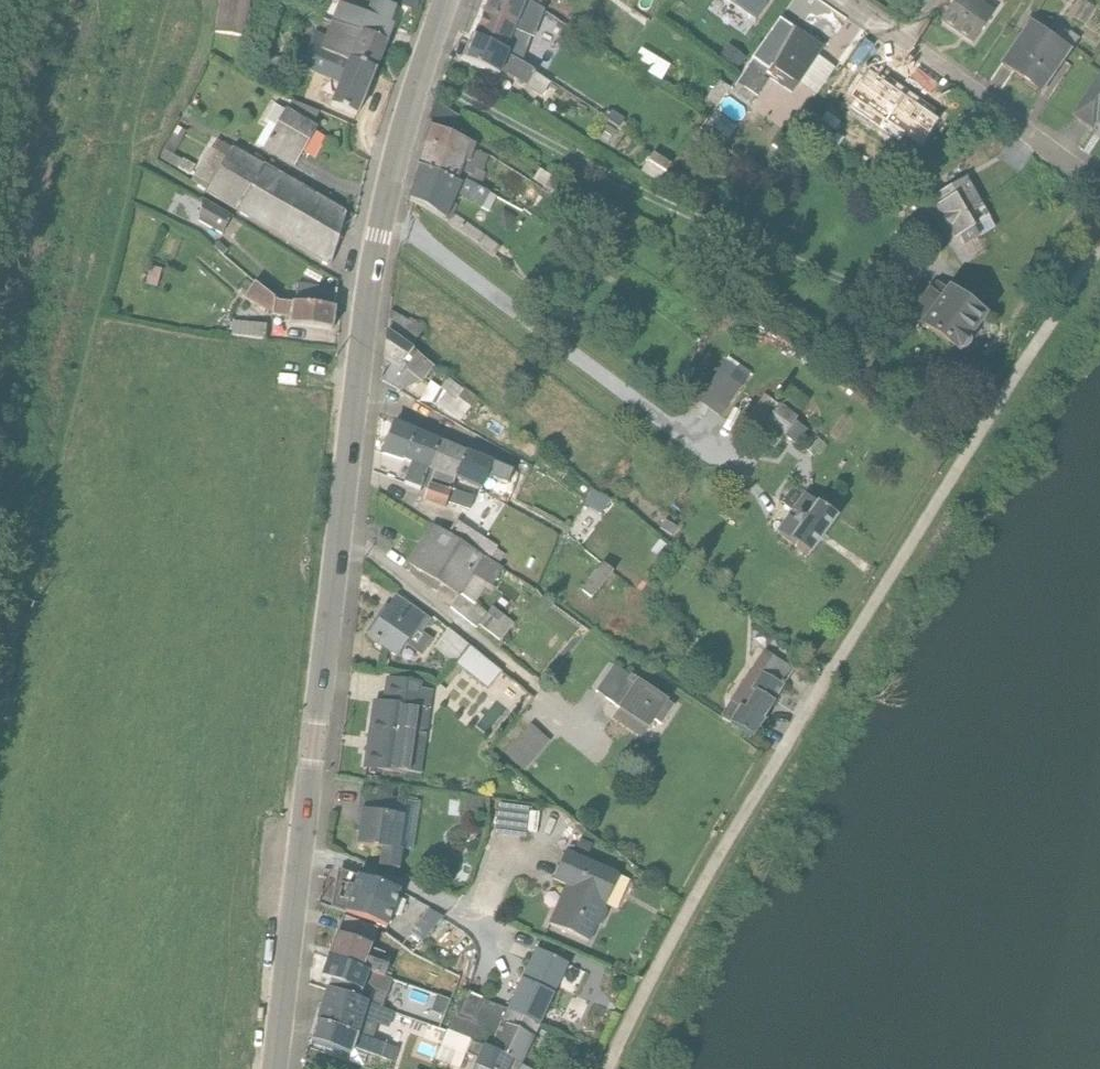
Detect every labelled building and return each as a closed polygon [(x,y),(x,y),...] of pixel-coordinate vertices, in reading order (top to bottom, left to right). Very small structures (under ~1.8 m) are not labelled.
[(213,36),(243,40),(250,0),(219,0),(213,36)] [(385,47),(392,30),(389,28),(394,12),(370,3),(361,0),(340,0),(336,8),(329,26),(358,38),(359,36),(385,47)] [(397,7),(414,13),(419,0),(400,0),(397,7)] [(514,31),(525,6),(526,4),(516,0),(490,0),(483,17),(514,31)] [(525,6),(539,12),(543,0),(516,0),(526,4),(525,6)] [(753,23),(769,0),(719,0),(753,23)] [(937,26),(970,48),(993,15),(970,0),(955,0),(937,26)] [(514,31),(513,34),(530,41),(540,12),(539,12),(525,6),(514,31)] [(473,42),(504,55),(508,46),(513,34),(514,31),(483,17),(473,42)] [(1074,53),(1064,46),(1029,21),(997,67),(1043,100),(1075,54),(1074,53)] [(319,54),(344,65),(345,63),(374,74),(385,47),(359,36),(358,38),(329,26),(324,40),(319,54)] [(769,69),(796,88),(821,52),(788,29),(764,66),(769,69)] [(1064,46),(1074,53),(1081,42),(1071,35),(1064,46)] [(296,107),(318,115),(321,104),(327,106),(344,65),(319,54),(324,40),(313,36),(299,71),(328,84),(323,98),(302,90),(292,87),(286,103),(296,107)] [(504,55),(473,42),(471,41),(461,64),(498,79),(499,75),(506,60),(507,57),(504,55)] [(507,57),(506,60),(527,71),(533,59),(508,46),(504,55),(507,57)] [(723,70),(734,55),(725,48),(714,63),(723,70)] [(638,53),(630,68),(660,85),(668,70),(638,53)] [(734,55),(723,70),(733,77),(744,62),(734,55)] [(506,60),(499,75),(523,89),(523,90),(540,100),(543,93),(546,94),(549,87),(532,75),(527,71),(506,60)] [(730,96),(744,106),(747,108),(754,101),(766,84),(763,82),(764,79),(790,98),(796,88),(769,69),(767,73),(752,62),(736,87),(731,94),(730,96)] [(344,65),(327,106),(327,108),(356,120),(374,74),(345,63),(344,65)] [(730,96),(731,94),(711,80),(706,88),(711,92),(699,110),(711,118),(723,100),(740,112),(744,106),(730,96)] [(1074,120),(1095,134),(1099,127),(1099,83),(1074,120)] [(433,103),(429,130),(454,141),(461,119),(433,103)] [(318,115),(296,107),(292,105),(284,113),(310,129),(318,115)] [(261,152),(284,114),(273,108),(264,125),(267,126),(254,148),(261,152)] [(612,110),(604,123),(617,132),(627,139),(631,132),(625,129),(626,127),(623,125),(626,120),(612,110)] [(284,114),(261,152),(260,154),(291,172),(315,132),(284,113),(284,114)] [(823,120),(815,131),(827,139),(834,128),(823,120)] [(163,154),(159,162),(176,172),(181,163),(172,159),(185,135),(175,130),(163,154)] [(423,150),(462,166),(468,147),(429,130),(423,150)] [(206,194),(230,153),(215,143),(210,152),(209,151),(189,184),(206,194)] [(462,166),(457,180),(478,191),(484,176),(482,175),(486,159),(472,155),(474,149),(468,147),(462,166)] [(417,170),(455,186),(457,180),(462,166),(423,150),(417,170)] [(231,151),(204,196),(328,270),(344,216),(231,151)] [(655,185),(668,167),(651,158),(641,177),(655,185)] [(668,167),(655,185),(666,191),(676,172),(668,167)] [(455,186),(417,170),(407,203),(444,224),(460,188),(455,186)] [(937,206),(930,211),(951,247),(956,243),(960,250),(994,227),(984,209),(981,211),(965,182),(933,200),(937,206)] [(200,202),(197,225),(220,238),(230,220),(200,202)] [(452,205),(444,224),(492,260),(499,251),(452,218),(457,208),(452,205)] [(217,246),(212,251),(221,259),(226,253),(217,246)] [(574,267),(569,283),(585,288),(590,272),(574,267)] [(149,270),(144,288),(155,291),(160,273),(149,270)] [(289,321),(291,306),(277,304),(274,302),(253,286),(243,301),(272,318),(289,321)] [(293,306),(331,311),(334,292),(297,287),(293,306)] [(944,293),(917,330),(956,359),(985,321),(947,293),(945,292),(944,293)] [(291,306),(289,321),(288,328),(331,333),(334,311),(331,311),(293,306),(291,306)] [(388,313),(386,334),(407,350),(421,328),(406,320),(405,323),(388,313)] [(232,324),(230,338),(263,343),(265,329),(232,324)] [(398,371),(411,353),(386,334),(383,363),(398,371)] [(398,371),(383,363),(381,384),(398,394),(409,376),(420,385),(432,371),(411,353),(398,371)] [(714,373),(694,403),(718,419),(738,390),(714,373)] [(444,395),(436,407),(459,424),(469,410),(467,409),(474,399),(463,391),(462,392),(446,381),(439,392),(444,395)] [(792,392),(784,401),(799,412),(806,403),(792,392)] [(763,397),(741,428),(754,438),(773,453),(780,442),(794,423),(796,421),(778,407),(763,397)] [(402,464),(415,433),(392,423),(380,455),(379,457),(402,464)] [(794,423),(780,442),(792,451),(806,432),(794,423)] [(415,433),(402,464),(409,466),(426,473),(437,442),(415,433)] [(811,438),(801,451),(812,460),(822,447),(811,438)] [(437,442),(426,473),(432,475),(452,482),(464,454),(437,442)] [(464,454),(452,482),(454,482),(479,494),(491,465),(464,454)] [(409,466),(402,464),(396,484),(402,486),(409,466)] [(409,466),(402,486),(419,493),(420,489),(426,473),(409,466)] [(426,473),(420,489),(426,491),(428,488),(432,475),(426,473)] [(432,475),(428,488),(448,495),(449,493),(452,482),(432,475)] [(428,488),(426,491),(422,505),(443,512),(445,507),(448,495),(428,488)] [(448,495),(445,507),(468,513),(472,500),(449,493),(448,495)] [(684,494),(673,507),(690,521),(701,508),(684,494)] [(786,519),(774,535),(786,544),(808,560),(836,522),(814,506),(801,497),(790,513),(795,517),(791,523),(786,519)] [(446,537),(482,560),(494,568),(501,556),(495,552),(496,550),(454,524),(446,537)] [(482,560),(446,537),(430,527),(406,566),(458,599),(459,598),(482,560)] [(482,560),(459,598),(462,600),(452,613),(474,631),(477,628),(498,644),(512,626),(491,610),(486,616),(473,607),(482,593),(488,598),(493,592),(490,590),(501,573),(494,568),(482,560)] [(601,567),(579,594),(589,602),(611,575),(601,567)] [(641,586),(636,592),(645,600),(650,594),(641,586)] [(386,609),(366,638),(365,640),(395,662),(404,648),(424,618),(394,598),(386,609)] [(366,638),(386,609),(383,607),(363,636),(366,638)] [(424,618),(404,648),(420,659),(431,643),(421,636),(430,622),(424,618)] [(468,680),(483,661),(446,632),(431,650),(468,680)] [(753,693),(773,705),(782,688),(791,672),(772,660),(762,653),(729,703),(719,720),(728,725),(738,708),(742,711),(753,693)] [(483,661),(468,680),(485,691),(499,673),(483,661)] [(617,710),(635,683),(628,679),(612,667),(594,694),(617,710)] [(371,703),(361,771),(419,779),(431,694),(419,692),(420,685),(384,681),(380,704),(371,703)] [(635,683),(617,710),(615,712),(617,713),(646,732),(647,733),(652,724),(666,704),(635,683)] [(738,708),(728,725),(751,740),(763,723),(762,722),(773,705),(753,693),(742,711),(738,708)] [(666,704),(652,724),(659,729),(672,709),(666,704)] [(646,732),(617,713),(611,722),(640,741),(646,732)] [(529,727),(503,758),(523,774),(548,744),(529,727)] [(505,766),(500,772),(516,783),(520,777),(505,766)] [(403,817),(399,851),(401,851),(401,853),(411,854),(418,805),(358,795),(353,829),(355,829),(358,811),(403,817)] [(496,806),(493,837),(523,841),(527,809),(496,806)] [(358,811),(355,829),(352,848),(377,852),(398,855),(399,851),(403,817),(358,811)] [(398,855),(377,852),(374,871),(398,875),(401,853),(401,851),(399,851),(398,855)] [(563,888),(546,927),(588,944),(595,929),(600,927),(605,914),(603,910),(604,906),(617,877),(563,854),(551,882),(563,888)] [(333,889),(327,907),(387,927),(399,893),(339,872),(333,889)] [(330,944),(327,954),(363,971),(379,978),(384,956),(368,952),(376,929),(339,917),(330,944)] [(397,921),(385,935),(399,947),(411,933),(397,921)] [(504,1012),(538,1029),(539,1029),(554,996),(568,966),(533,949),(526,964),(519,980),(504,1012)] [(359,1001),(381,1010),(390,982),(379,978),(363,971),(327,954),(318,979),(361,993),(359,1001)] [(362,1039),(370,1041),(375,1028),(376,1026),(388,1030),(394,1014),(381,1010),(359,1001),(325,990),(314,1024),(362,1039)] [(445,1033),(469,1043),(478,1047),(482,1037),(492,1041),(499,1025),(504,1012),(461,995),(445,1033)] [(408,1008),(404,1019),(426,1026),(430,1016),(408,1008)] [(504,1012),(499,1025),(532,1042),(538,1029),(504,1012)] [(314,1024),(312,1031),(311,1034),(308,1043),(347,1057),(345,1064),(359,1068),(362,1068),(364,1063),(366,1058),(366,1057),(379,1061),(380,1057),(389,1060),(388,1064),(387,1065),(392,1066),(397,1050),(392,1049),(370,1041),(362,1039),(314,1024)] [(499,1025),(492,1041),(488,1051),(520,1068),(532,1042),(499,1025)] [(445,1033),(433,1063),(449,1068),(459,1068),(469,1043),(445,1033)] [(469,1043),(464,1057),(472,1061),(469,1068),(472,1068),(519,1068),(520,1068),(488,1051),(492,1041),(482,1037),(478,1047),(469,1043)] [(575,1045),(570,1056),(590,1065),(595,1053),(575,1045)]
